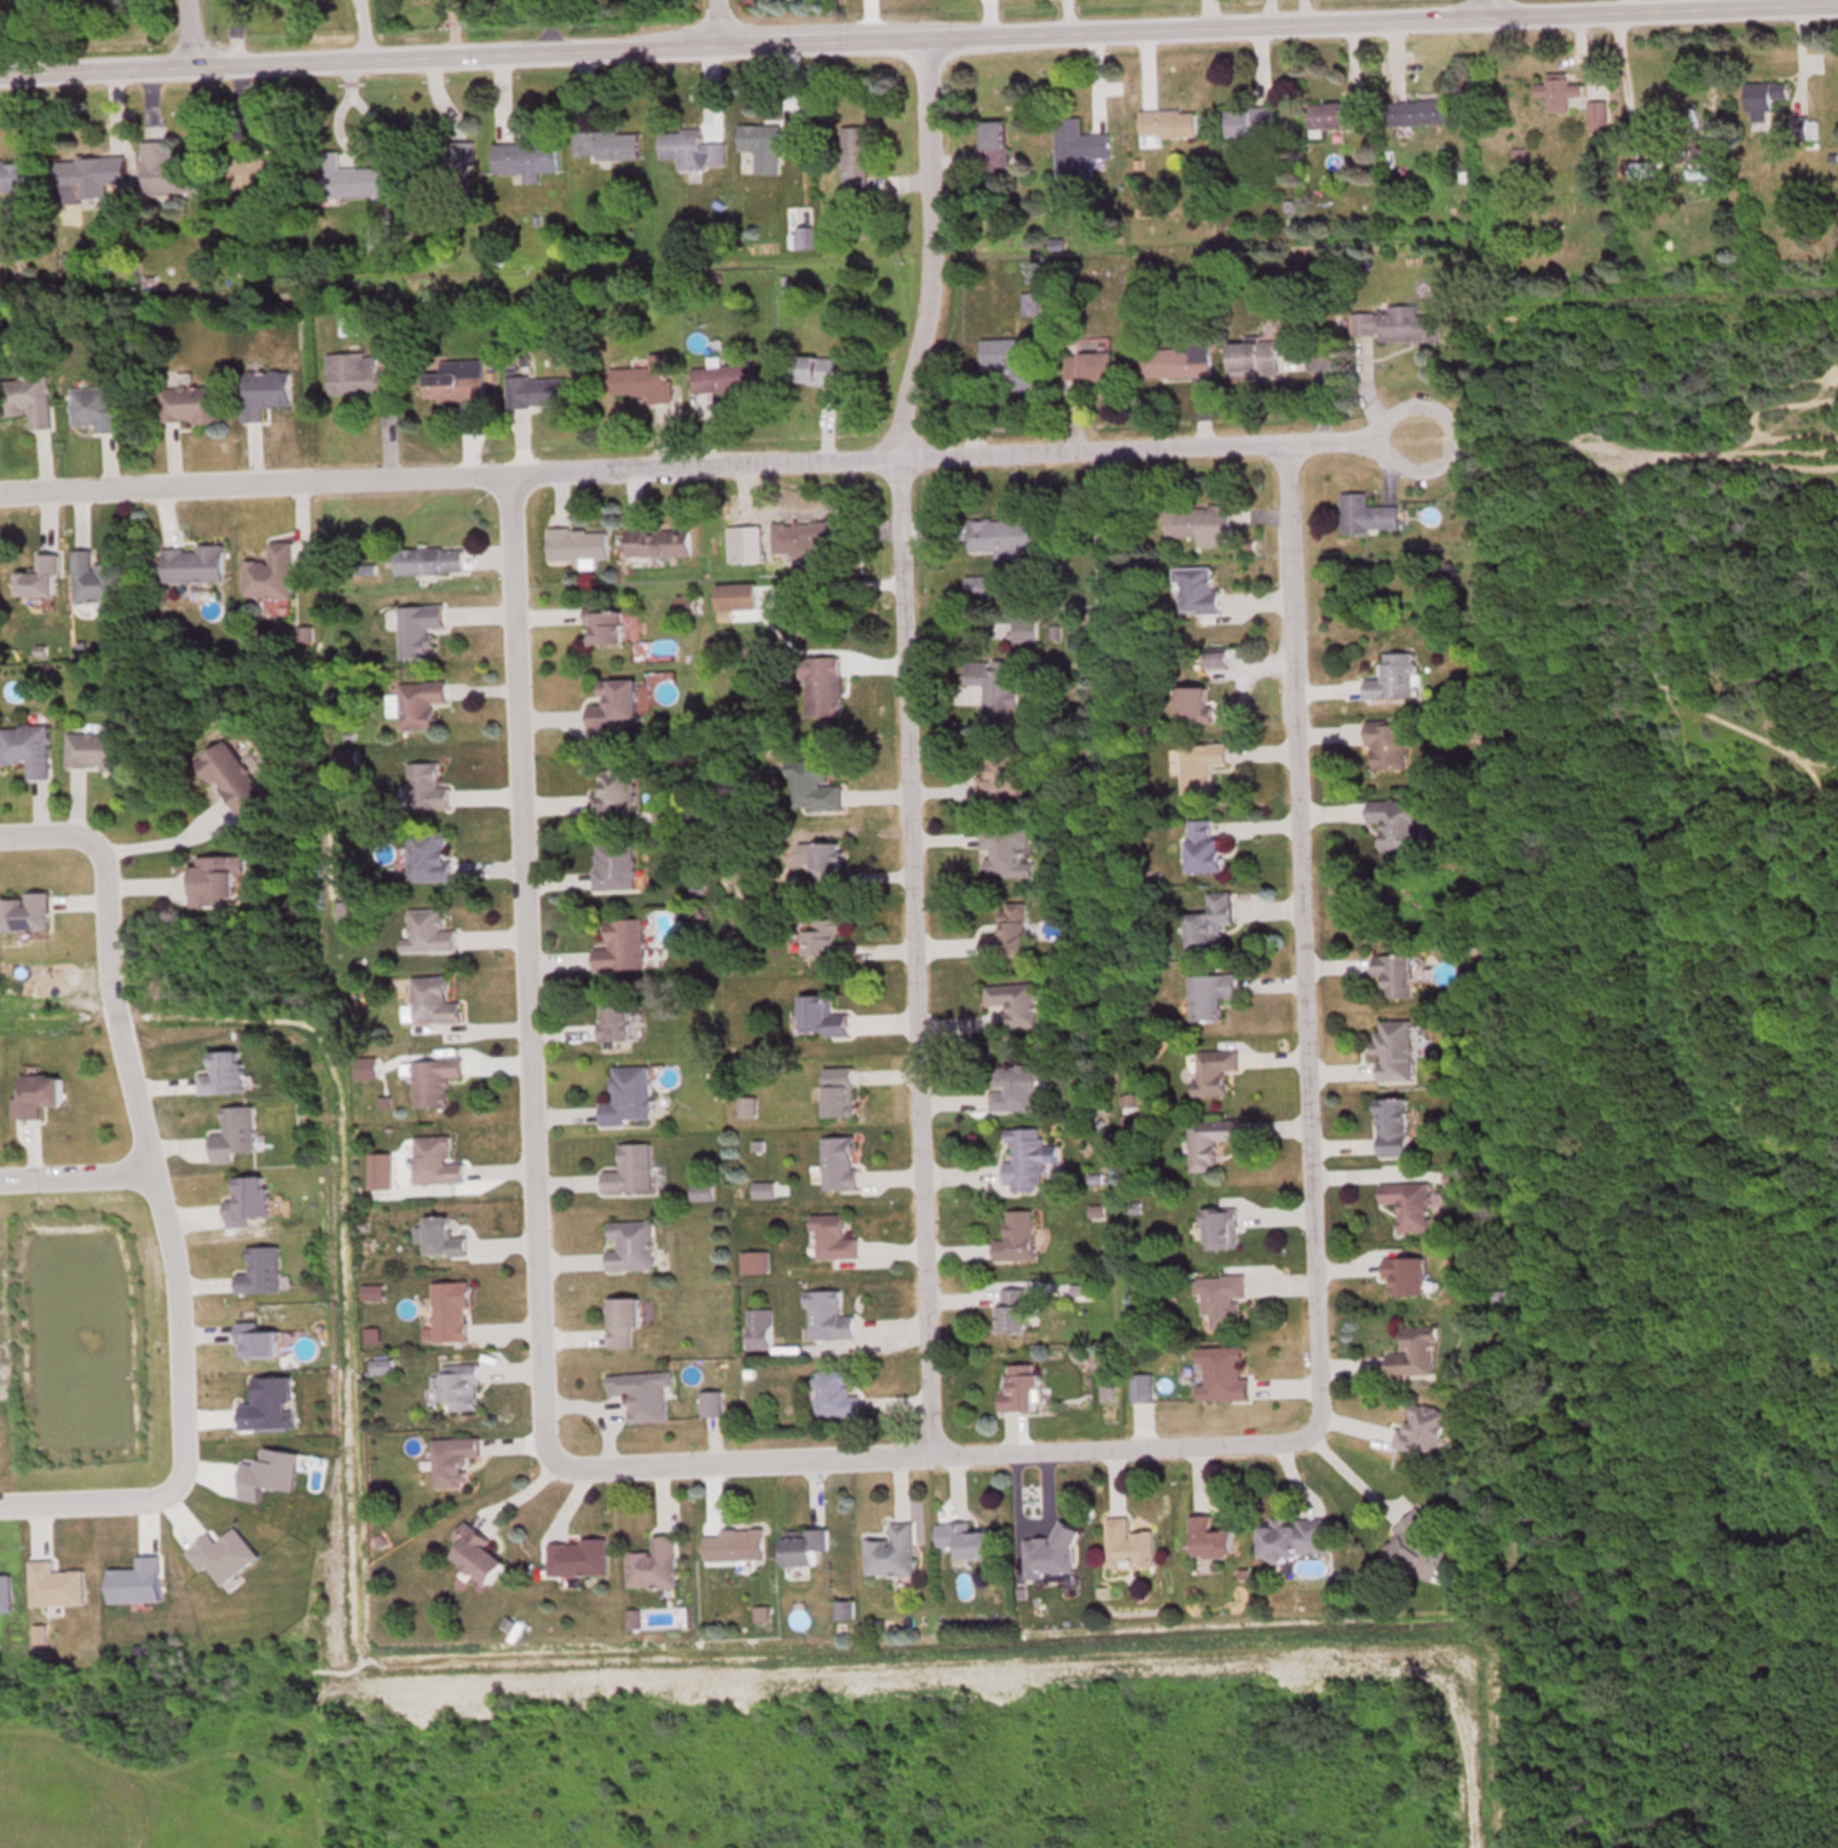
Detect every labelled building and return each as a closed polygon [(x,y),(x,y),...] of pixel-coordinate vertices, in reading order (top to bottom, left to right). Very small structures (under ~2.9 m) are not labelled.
[(1567,72),(1545,72),(1545,82),(1533,82),(1533,97),(1544,97),(1544,114),(1568,114),(1568,96),(1581,96),(1581,83),(1567,83),(1567,72)] [(1788,82),(1745,82),(1745,121),(1771,121),(1771,98),(1788,98),(1788,82)] [(1454,123),(1453,99),(1387,101),(1387,125),(1454,123)] [(1605,129),(1605,101),(1588,101),(1588,129),(1605,129)] [(1363,102),(1307,102),(1307,128),(1363,128),(1363,102)] [(1227,107),(1227,138),(1273,138),(1273,107),(1227,107)] [(1162,137),(1195,136),(1195,108),(1139,109),(1139,145),(1162,145),(1162,137)] [(1054,117),(1055,177),(1080,177),(1080,158),(1108,158),(1108,133),(1080,133),(1079,116),(1054,117)] [(979,121),(979,167),(1006,167),(1006,121),(979,121)] [(754,173),(779,173),(779,151),(797,151),(797,124),(738,124),(738,150),(754,150),(754,173)] [(867,126),(842,126),(842,195),(867,195),(867,126)] [(658,129),(658,158),(677,158),(678,167),(724,167),(724,142),(701,142),(701,129),(658,129)] [(637,130),(573,130),(573,159),(637,159),(637,130)] [(141,142),(142,195),(193,194),(192,158),(170,158),(170,141),(141,142)] [(472,141),(444,141),(445,155),(408,156),(408,186),(473,185),(472,141)] [(514,173),(514,181),(538,181),(538,171),(555,171),(555,141),(491,143),(492,174),(514,173)] [(1709,146),(1684,146),(1684,180),(1709,180),(1709,146)] [(339,167),(339,151),(316,151),(316,197),(379,196),(379,166),(339,167)] [(77,199),(107,198),(107,186),(126,186),(125,156),(57,158),(57,190),(76,189),(77,199)] [(226,186),(294,185),(293,156),(226,157),(226,186)] [(24,191),(23,161),(0,161),(0,192),(24,191)] [(1658,207),(1657,161),(1628,162),(1629,207),(1658,207)] [(1022,293),(1022,316),(1038,316),(1038,293),(1022,293)] [(1378,341),(1437,341),(1437,315),(1416,315),(1416,306),(1387,306),(1387,313),(1348,313),(1348,335),(1378,335),(1378,341)] [(1010,366),(1010,380),(1017,380),(1017,386),(1024,386),(1024,380),(1034,380),(1034,342),(986,342),(986,366),(1010,366)] [(1209,377),(1209,342),(1186,342),(1186,348),(1141,348),(1141,377),(1209,377)] [(1227,375),(1277,375),(1277,342),(1227,342),(1227,375)] [(328,395),(395,393),(394,370),(376,371),(375,353),(326,354),(328,395)] [(671,403),(670,353),(649,354),(649,367),(610,368),(611,396),(648,395),(648,403),(671,403)] [(1111,379),(1111,353),(1065,353),(1065,379),(1111,379)] [(836,357),(790,357),(790,384),(836,384),(836,357)] [(483,401),(483,360),(441,361),(441,372),(423,372),(423,401),(483,401)] [(755,363),(690,367),(692,392),(757,388),(755,363)] [(242,421),(263,421),(263,406),(290,406),(290,371),(242,371),(242,421)] [(566,406),(566,376),(507,376),(507,406),(566,406)] [(49,377),(0,379),(0,384),(1,415),(27,414),(28,429),(51,428),(49,377)] [(71,387),(72,425),(93,424),(94,433),(116,432),(115,386),(71,387)] [(160,424),(219,423),(219,386),(159,387),(160,424)] [(1340,531),(1397,530),(1397,505),(1366,505),(1366,491),(1340,491),(1340,531)] [(1174,505),(1175,537),(1197,536),(1197,546),(1231,545),(1230,504),(1174,505)] [(1022,518),(968,519),(969,553),(1051,551),(1050,512),(1022,513),(1022,518)] [(839,522),(773,521),(773,553),(839,554),(839,522)] [(625,555),(689,555),(689,526),(625,526),(625,555)] [(547,559),(606,559),(606,528),(547,528),(547,559)] [(243,560),(243,597),(290,598),(291,539),(268,539),(267,560),(243,560)] [(222,580),(222,545),(161,546),(161,581),(222,580)] [(462,547),(394,547),(394,573),(462,573),(462,547)] [(120,561),(92,562),(92,548),(72,549),(73,601),(121,600),(120,561)] [(57,553),(36,553),(36,571),(15,571),(15,595),(57,595),(57,553)] [(1220,612),(1219,587),(1213,587),(1213,565),(1173,566),(1174,612),(1220,612)] [(714,609),(755,608),(754,582),(713,583),(714,609)] [(398,605),(399,657),(431,657),(430,628),(442,627),(442,604),(398,605)] [(620,608),(585,608),(585,643),(620,643),(620,608)] [(986,636),(1010,636),(1010,623),(986,623),(986,636)] [(1226,651),(1204,651),(1204,668),(1226,668),(1226,651)] [(1380,651),(1380,677),(1364,677),(1364,696),(1413,697),(1413,652),(1380,651)] [(800,656),(800,714),(839,714),(839,656),(800,656)] [(963,684),(983,684),(983,730),(1013,730),(1014,660),(964,660),(963,684)] [(587,737),(612,737),(612,718),(635,718),(634,678),(598,679),(598,703),(587,704),(587,737)] [(433,729),(432,702),(445,702),(445,681),(399,682),(400,730),(433,729)] [(1207,686),(1175,686),(1175,714),(1186,714),(1186,721),(1207,721),(1207,686)] [(1405,720),(1366,720),(1367,768),(1405,768),(1405,720)] [(48,724),(0,724),(0,761),(25,760),(25,777),(48,777),(48,724)] [(125,732),(65,732),(65,768),(125,768),(125,732)] [(264,796),(228,737),(197,756),(234,815),(264,796)] [(1180,744),(1182,792),(1214,791),(1213,764),(1227,764),(1226,742),(1180,744)] [(977,775),(977,800),(1019,800),(1018,750),(986,750),(986,775),(977,775)] [(789,808),(840,807),(839,784),(824,784),(824,759),(789,759),(789,808)] [(451,808),(451,785),(437,785),(437,762),(408,762),(408,808),(451,808)] [(633,768),(598,768),(598,791),(589,791),(589,812),(633,812),(633,768)] [(1417,849),(1417,823),(1426,823),(1426,799),(1366,798),(1366,822),(1380,822),(1380,849),(1417,849)] [(1188,871),(1219,870),(1217,818),(1186,819),(1188,871)] [(982,875),(1031,874),(1030,824),(981,824),(982,875)] [(449,829),(408,829),(408,880),(449,880),(449,829)] [(810,841),(810,884),(838,884),(838,841),(810,841)] [(634,889),(634,842),(593,842),(594,889),(634,889)] [(190,904),(220,904),(220,896),(233,896),(233,871),(243,871),(243,854),(189,854),(190,904)] [(1187,911),(1188,947),(1222,946),(1222,923),(1232,922),(1231,890),(1207,891),(1208,911),(1187,911)] [(48,929),(48,891),(24,891),(24,897),(0,897),(0,929),(48,929)] [(983,955),(1025,956),(1025,901),(1000,901),(1000,934),(983,934),(983,955)] [(442,928),(442,907),(402,908),(403,952),(457,950),(456,928),(442,928)] [(642,917),(605,917),(605,946),(594,946),(594,968),(644,967),(642,917)] [(801,927),(802,964),(844,963),(843,917),(811,918),(811,927),(801,927)] [(1410,953),(1373,953),(1373,980),(1383,980),(1383,997),(1410,997),(1410,953)] [(1190,1020),(1219,1020),(1219,996),(1235,996),(1235,974),(1190,974),(1190,1020)] [(411,1022),(460,1021),(459,1001),(445,1001),(445,975),(411,976),(411,1022)] [(1037,1026),(1036,983),(985,984),(986,1004),(1007,1004),(1008,1026),(1037,1026)] [(848,1012),(832,1012),(831,993),(799,994),(800,1035),(848,1034),(848,1012)] [(629,1003),(598,1003),(598,1039),(629,1039),(629,1003)] [(1413,1080),(1412,1019),(1380,1019),(1380,1032),(1374,1033),(1375,1080),(1413,1080)] [(209,1072),(197,1072),(198,1093),(241,1091),(240,1049),(208,1050),(209,1072)] [(1239,1070),(1238,1050),(1191,1051),(1192,1096),(1226,1095),(1226,1070),(1239,1070)] [(446,1107),(446,1077),(461,1077),(461,1058),(411,1058),(411,1107),(446,1107)] [(612,1066),(613,1101),(599,1101),(600,1123),(649,1122),(648,1065),(612,1066)] [(1036,1065),(991,1065),(991,1109),(1037,1109),(1036,1065)] [(853,1116),(853,1066),(823,1066),(823,1116),(853,1116)] [(40,1118),(40,1104),(58,1104),(58,1074),(14,1074),(14,1118),(40,1118)] [(1377,1098),(1377,1155),(1406,1155),(1406,1098),(1377,1098)] [(210,1158),(253,1157),(252,1105),(221,1106),(222,1132),(209,1132),(210,1158)] [(1189,1119),(1190,1170),(1214,1170),(1214,1140),(1240,1140),(1240,1118),(1189,1119)] [(1004,1189),(1042,1188),(1041,1162),(1056,1162),(1056,1145),(1043,1145),(1042,1127),(1004,1128),(1004,1189)] [(412,1135),(412,1183),(463,1182),(463,1161),(448,1161),(448,1135),(412,1135)] [(856,1188),(855,1135),(822,1136),(823,1189),(856,1188)] [(652,1190),(651,1142),(619,1143),(619,1170),(602,1171),(602,1191),(652,1190)] [(390,1152),(369,1152),(369,1187),(390,1187),(390,1152)] [(248,1226),(248,1215),(264,1216),(266,1176),(232,1175),(231,1198),(225,1198),(224,1225),(248,1226)] [(1398,1229),(1429,1229),(1429,1181),(1380,1181),(1380,1203),(1398,1203),(1398,1229)] [(1236,1206),(1203,1207),(1204,1247),(1237,1247),(1236,1206)] [(993,1259),(1034,1258),(1033,1209),(1005,1209),(1006,1238),(993,1238),(993,1259)] [(844,1213),(810,1213),(810,1257),(859,1257),(859,1236),(844,1236),(844,1213)] [(423,1254),(466,1255),(466,1234),(451,1234),(451,1215),(422,1215),(422,1227),(415,1227),(414,1241),(423,1241),(423,1254)] [(605,1220),(606,1269),(654,1269),(653,1220),(605,1220)] [(235,1291),(279,1291),(279,1245),(247,1245),(247,1272),(235,1272),(235,1291)] [(741,1272),(768,1272),(768,1249),(741,1249),(741,1272)] [(1384,1277),(1391,1277),(1391,1292),(1423,1292),(1423,1256),(1384,1256),(1384,1277)] [(1244,1273),(1198,1276),(1200,1316),(1210,1315),(1211,1327),(1240,1325),(1238,1296),(1245,1295),(1244,1273)] [(433,1340),(467,1340),(466,1280),(432,1280),(433,1340)] [(1025,1287),(996,1287),(996,1332),(1025,1332),(1025,1287)] [(855,1313),(841,1314),(840,1289),(807,1290),(808,1338),(856,1336),(855,1313)] [(606,1296),(606,1346),(630,1346),(630,1325),(638,1325),(638,1296),(606,1296)] [(771,1307),(744,1307),(744,1347),(771,1347),(771,1307)] [(235,1321),(235,1355),(274,1355),(274,1328),(258,1328),(258,1321),(235,1321)] [(1387,1372),(1435,1372),(1435,1325),(1401,1325),(1401,1349),(1387,1349),(1387,1372)] [(1196,1398),(1246,1398),(1246,1345),(1196,1346),(1196,1365),(1204,1365),(1204,1382),(1196,1382),(1196,1398)] [(476,1361),(433,1364),(436,1410),(479,1407),(476,1361)] [(1039,1362),(1001,1362),(1001,1410),(1039,1410),(1039,1362)] [(629,1421),(665,1419),(664,1384),(671,1384),(671,1369),(606,1372),(606,1394),(628,1393),(629,1421)] [(816,1413),(859,1413),(859,1394),(847,1394),(847,1369),(816,1369),(816,1413)] [(701,1414),(720,1414),(720,1391),(701,1391),(701,1414)] [(1447,1409),(1410,1400),(1403,1428),(1398,1426),(1393,1445),(1436,1456),(1447,1409)] [(432,1437),(433,1487),(465,1486),(464,1455),(479,1455),(479,1436),(432,1437)] [(1438,1571),(1454,1556),(1429,1529),(1433,1524),(1418,1508),(1381,1542),(1419,1582),(1435,1568),(1438,1571)] [(1231,1528),(1212,1529),(1212,1514),(1190,1515),(1191,1556),(1232,1556),(1231,1528)] [(1107,1516),(1108,1563),(1154,1562),(1153,1530),(1128,1531),(1128,1516),(1107,1516)] [(1328,1518),(1272,1518),(1272,1524),(1259,1524),(1259,1555),(1328,1555),(1328,1518)] [(489,1541),(463,1519),(449,1536),(458,1543),(448,1555),(485,1585),(504,1562),(485,1546),(489,1541)] [(914,1574),(913,1521),(889,1521),(889,1539),(865,1539),(865,1574),(914,1574)] [(992,1529),(972,1529),(972,1521),(952,1521),(952,1558),(992,1558),(992,1529)] [(1024,1537),(1023,1578),(1042,1579),(1042,1572),(1073,1573),(1074,1524),(1054,1524),(1054,1538),(1024,1537)] [(764,1529),(703,1529),(703,1560),(764,1560),(764,1529)] [(809,1577),(808,1563),(817,1563),(817,1551),(827,1551),(827,1529),(782,1529),(782,1567),(792,1567),(792,1577),(809,1577)] [(626,1552),(626,1587),(675,1586),(675,1534),(651,1534),(651,1551),(626,1552)] [(606,1575),(606,1540),(547,1540),(547,1575),(606,1575)]
